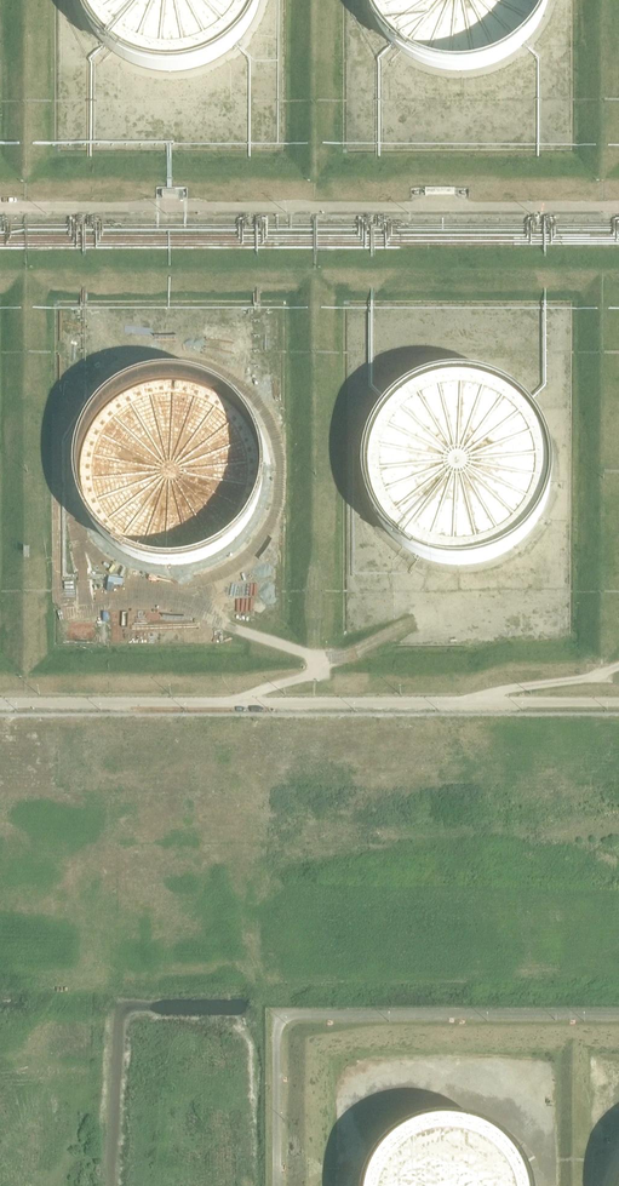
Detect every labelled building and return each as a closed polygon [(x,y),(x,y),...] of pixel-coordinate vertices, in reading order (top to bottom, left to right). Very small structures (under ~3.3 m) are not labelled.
[(251,48),(265,20),(268,0),(76,0),(77,8),(88,39),(109,65),(137,81),(170,88),(201,84),(229,70),(251,48)] [(543,33),(557,5),(557,0),(371,0),(380,24),(401,49),(429,66),(461,72),(492,68),(520,54),(543,33)] [(223,550),(245,528),(259,500),(264,469),(259,439),(244,411),(221,390),(192,377),(161,374),(129,381),(101,399),(81,424),(70,456),(71,488),(82,519),(103,544),(132,561),(164,568),(195,564),(223,550)] [(520,554),(542,532),(557,504),(561,473),(556,443),(541,415),(518,394),(490,381),(459,378),(426,385),(399,402),(378,428),(368,459),(368,492),(380,523),(401,548),(429,565),(461,572),(492,567),(520,554)] [(537,1180),(526,1154),(508,1133),(484,1119),(455,1113),(426,1117),(400,1131),(379,1153),(368,1180),(367,1185),(537,1185),(537,1180)]
